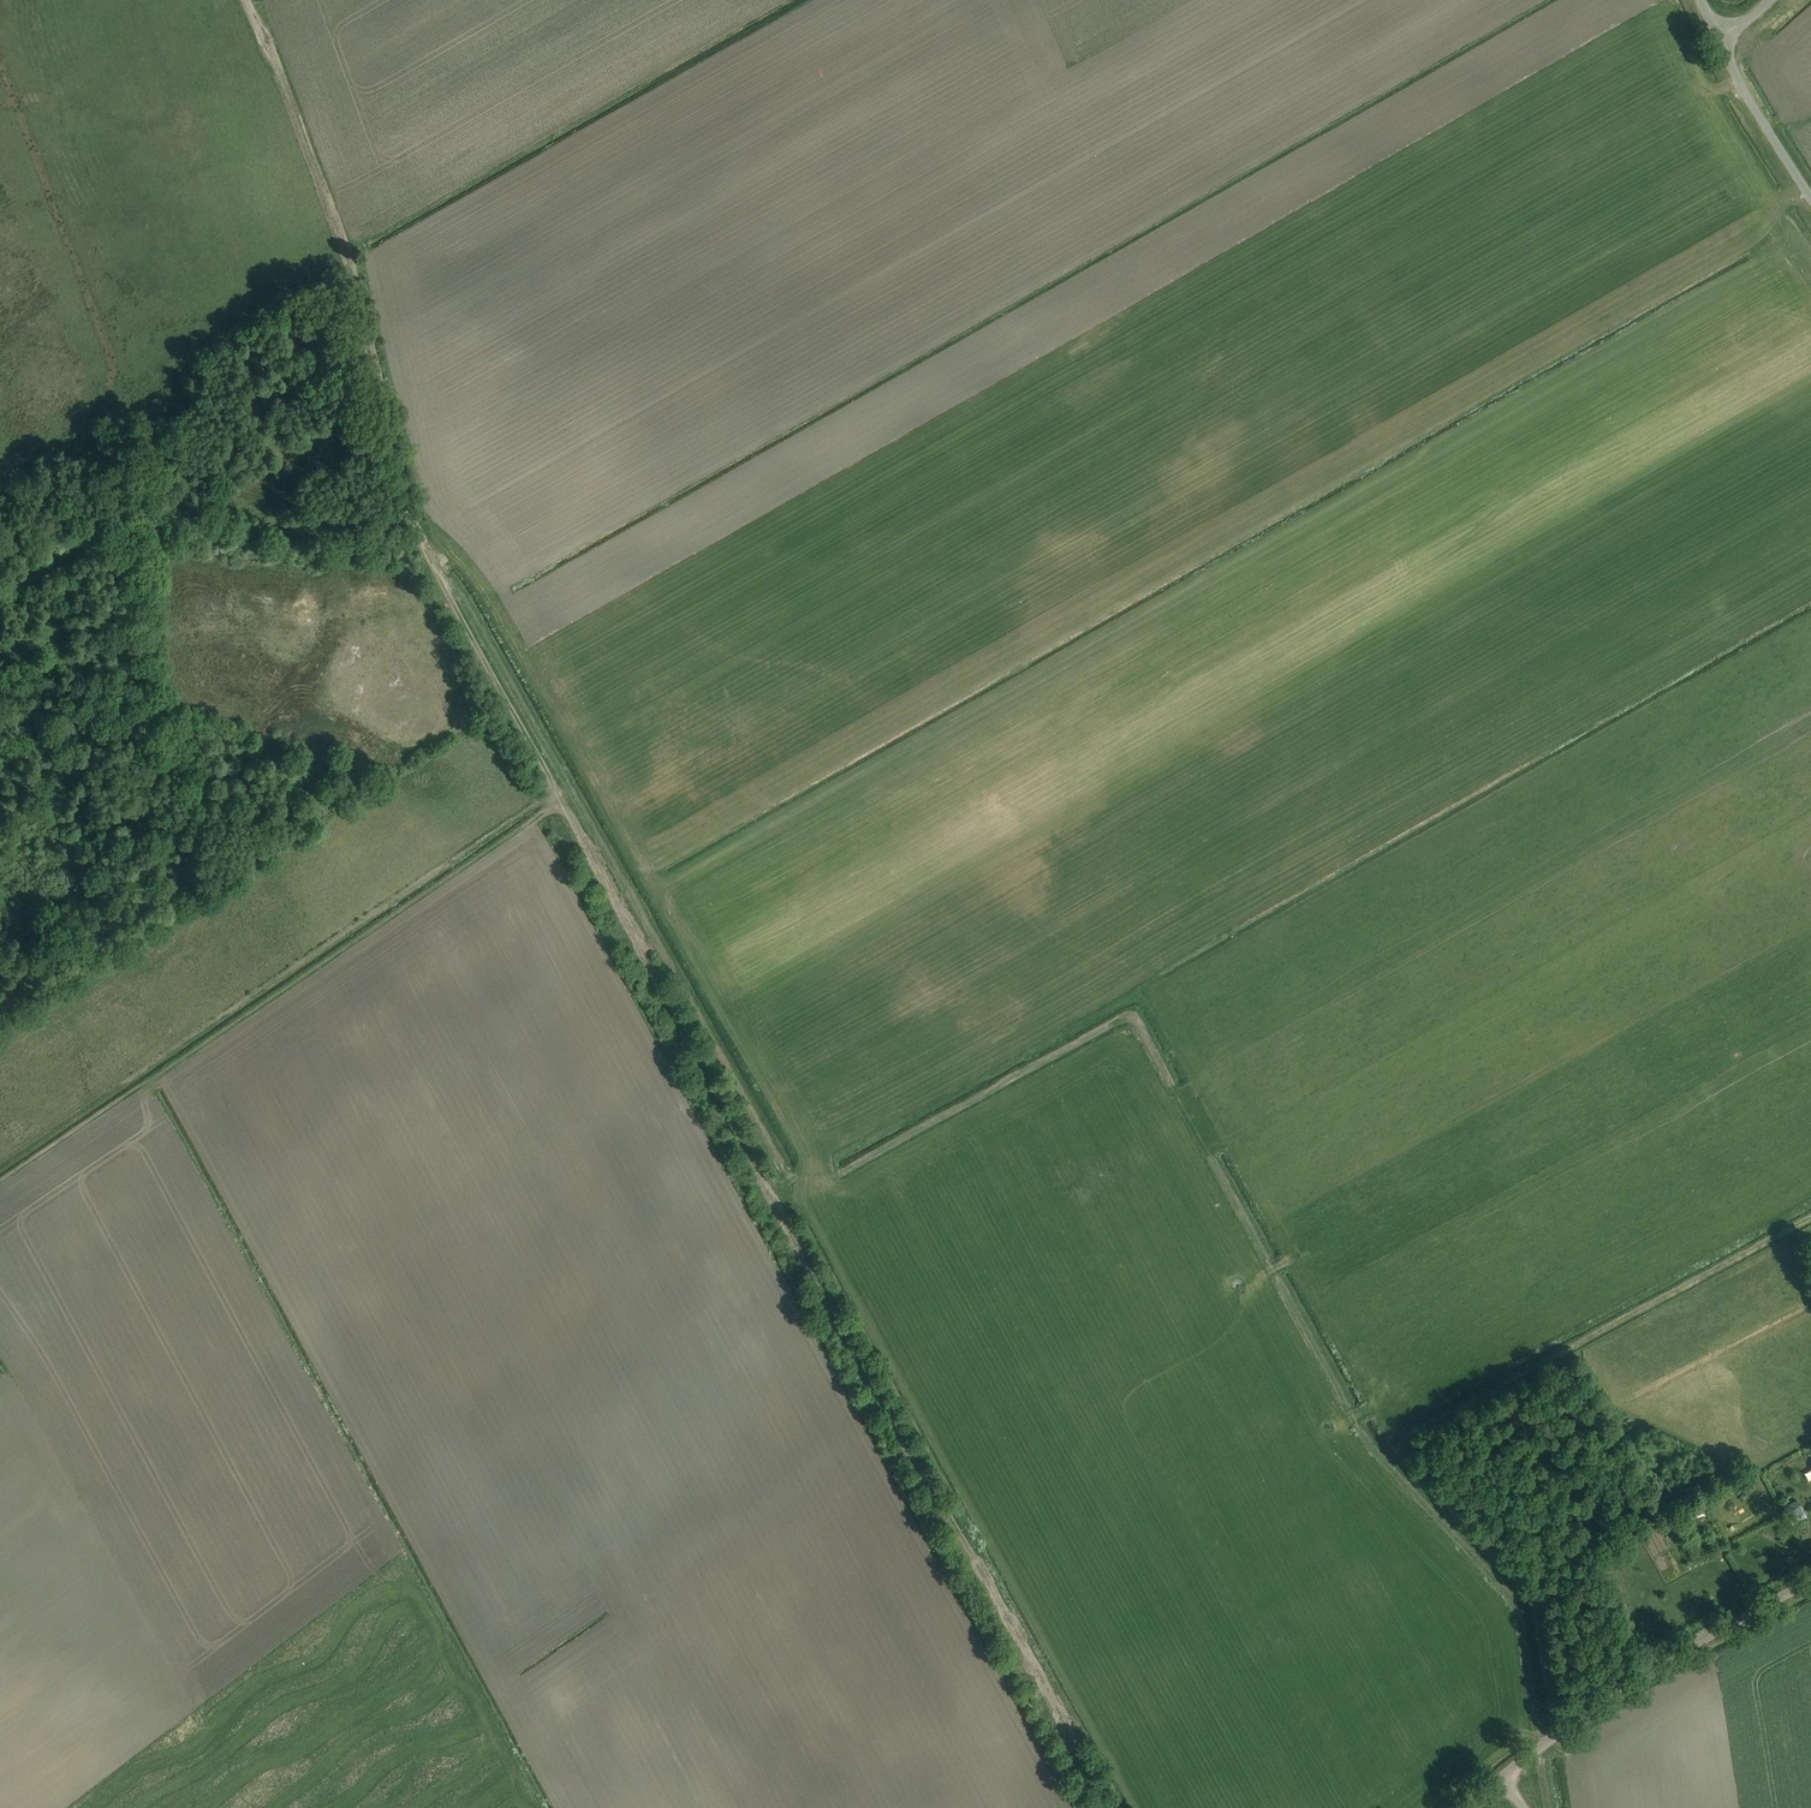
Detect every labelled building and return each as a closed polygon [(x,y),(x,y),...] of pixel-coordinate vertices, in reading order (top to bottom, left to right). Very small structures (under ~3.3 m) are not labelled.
[(1787,1513),(1791,1521),(1805,1513),(1800,1505),(1797,1500),(1784,1507),(1787,1513)]
